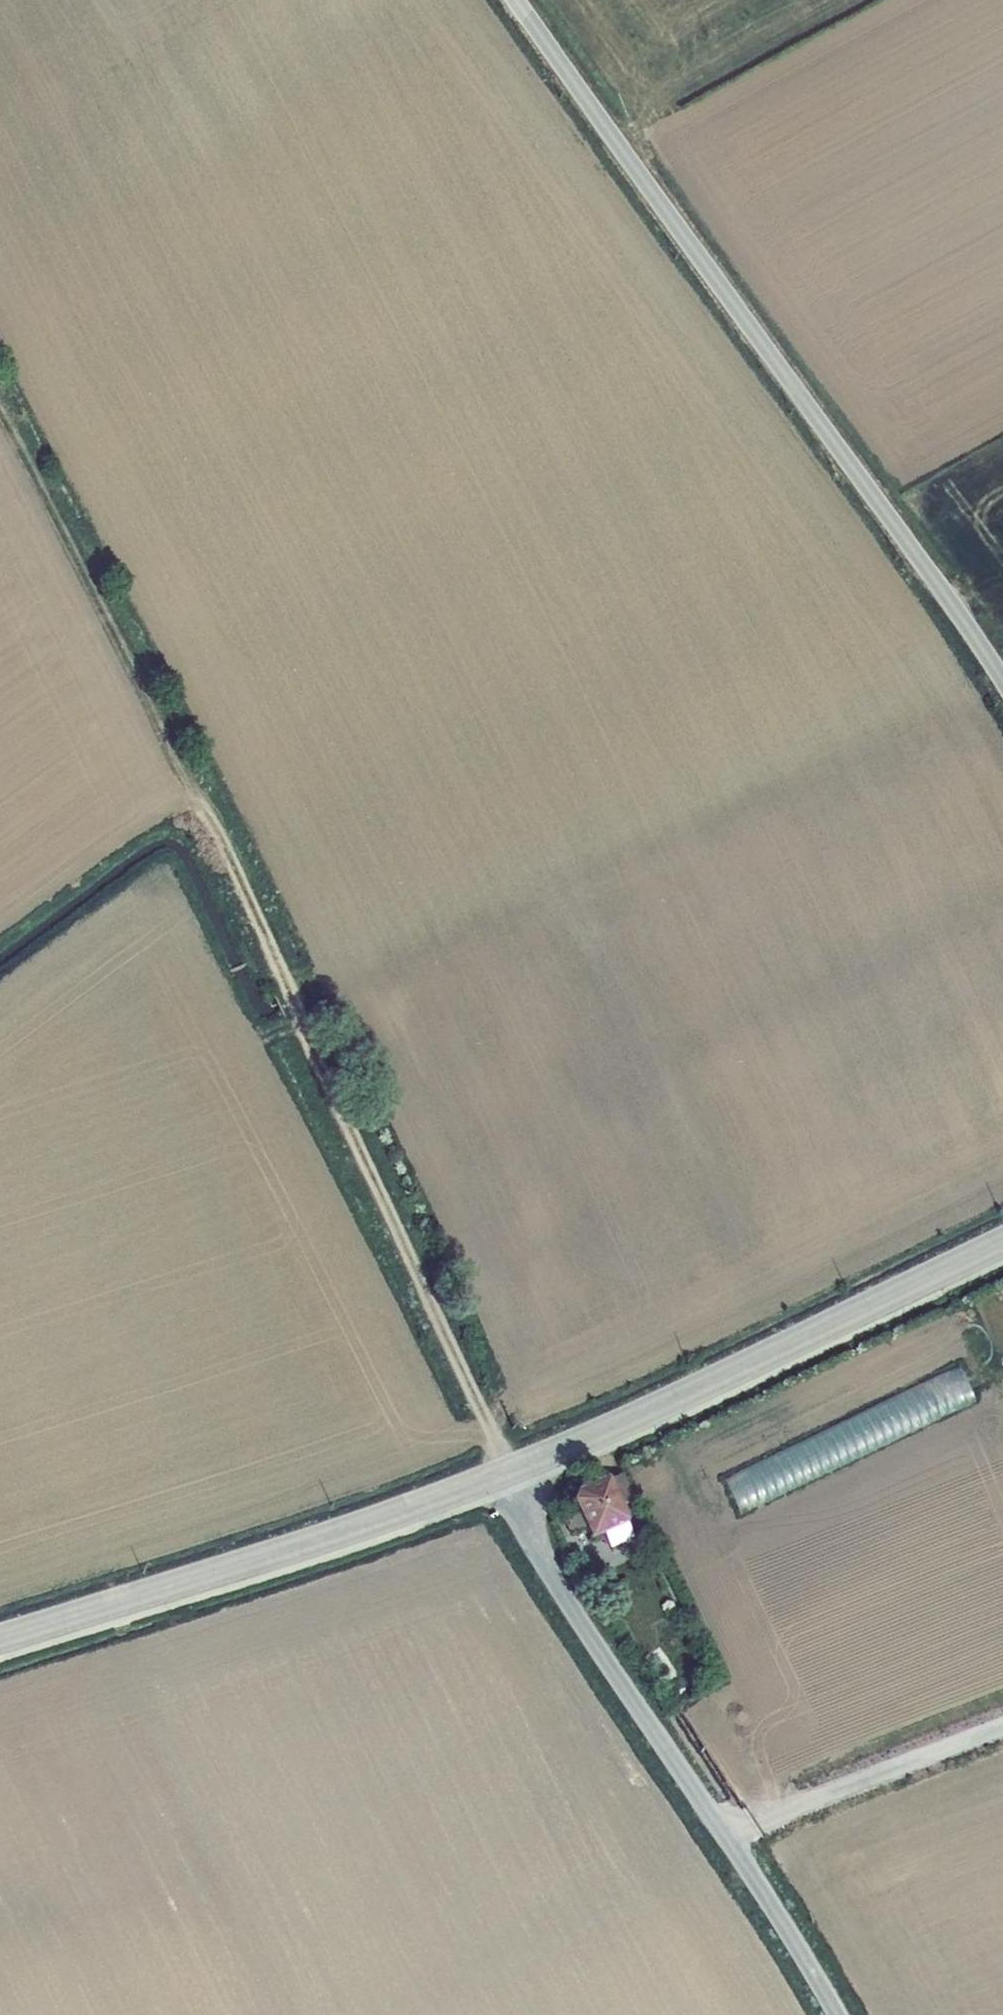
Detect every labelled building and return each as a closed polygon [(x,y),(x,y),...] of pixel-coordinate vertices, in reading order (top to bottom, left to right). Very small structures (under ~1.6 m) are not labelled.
[(633,1501),(621,1475),(608,1482),(607,1481),(576,1495),(575,1496),(572,1498),(573,1501),(573,1503),(579,1516),(565,1522),(571,1534),(585,1528),(591,1540),(603,1534),(610,1548),(632,1537),(620,1509),(633,1501)]
